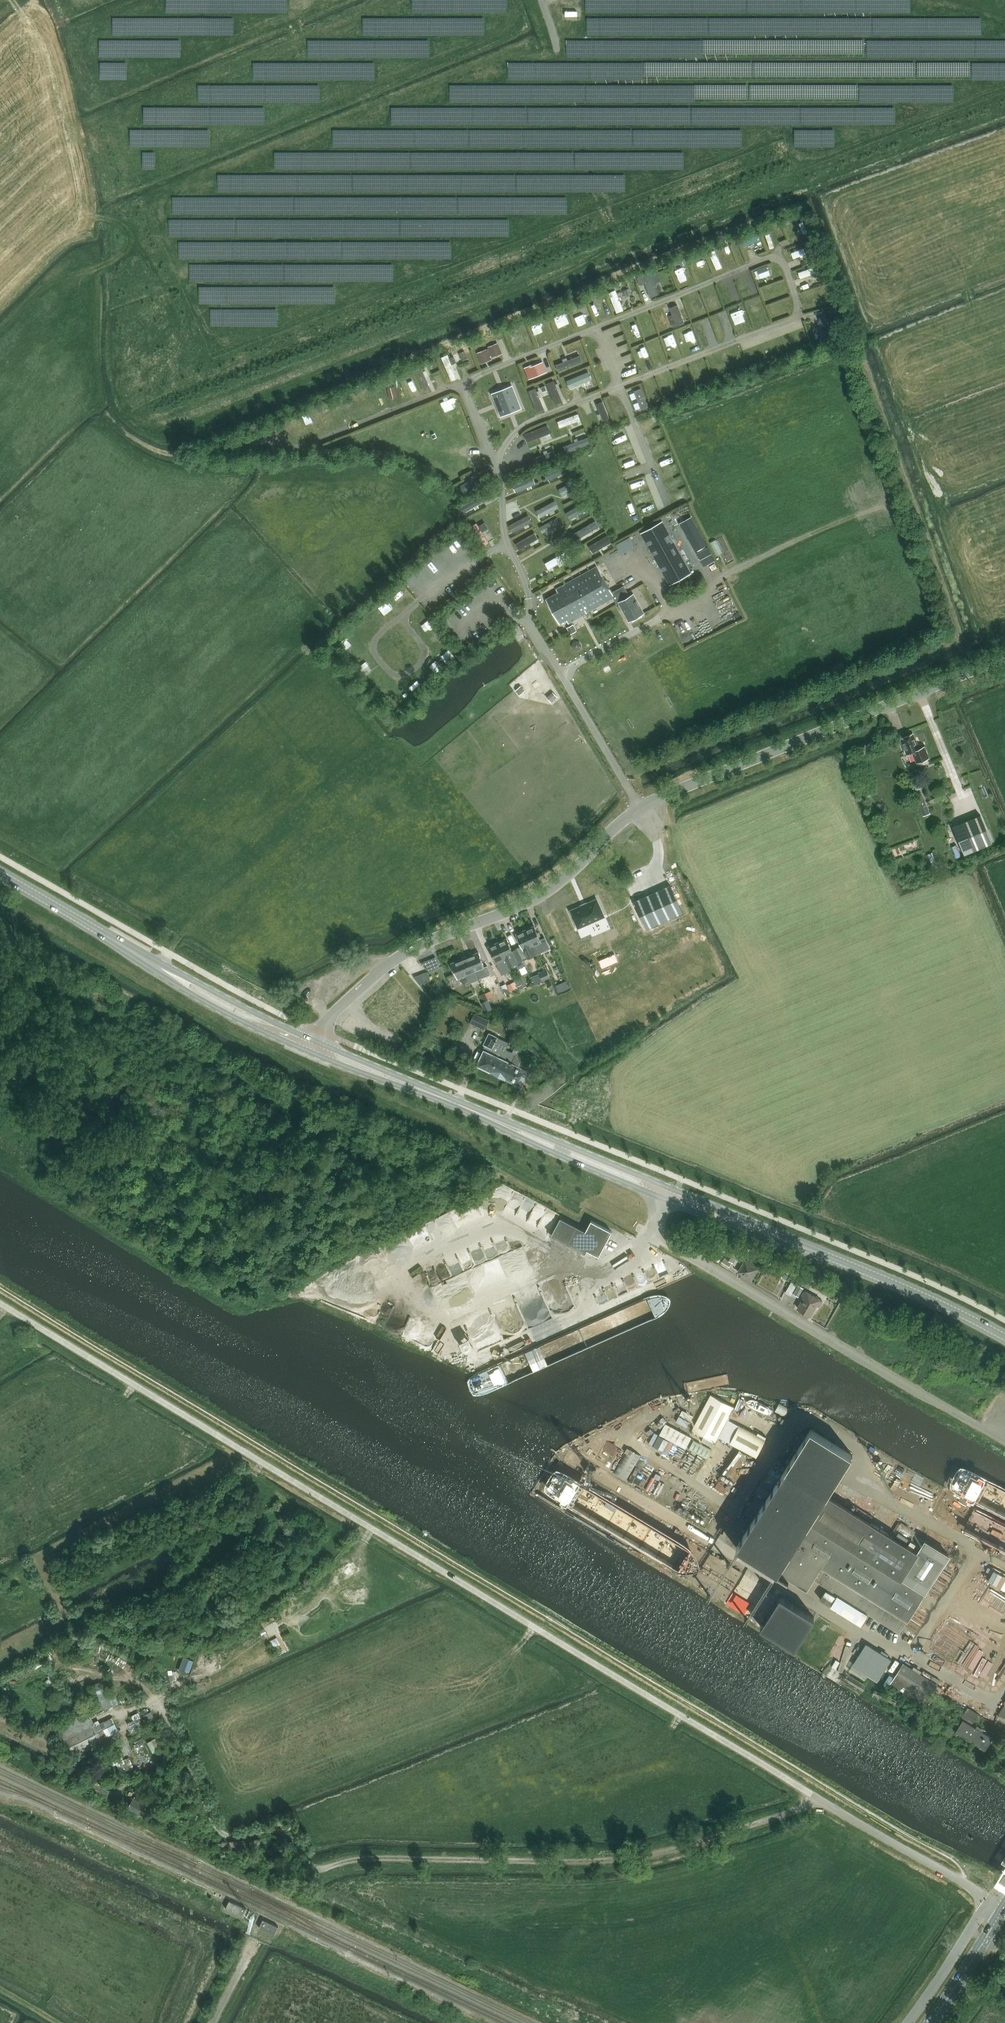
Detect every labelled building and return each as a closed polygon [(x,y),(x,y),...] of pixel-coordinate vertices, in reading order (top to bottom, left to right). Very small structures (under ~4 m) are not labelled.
[(758,234),(743,238),(744,243),(759,239),(758,234)] [(792,252),(794,258),(806,253),(804,247),(792,252)] [(715,250),(710,251),(716,268),(722,266),(715,250)] [(814,273),(812,267),(799,272),(801,277),(814,273)] [(656,270),(637,277),(640,285),(645,283),(650,298),(659,294),(655,283),(660,281),(656,270)] [(734,285),(737,294),(742,292),(744,299),(759,294),(751,272),(743,275),(745,281),(734,285)] [(610,291),(615,312),(623,310),(618,289),(610,291)] [(769,300),(778,297),(775,289),(766,293),(769,300)] [(734,307),(742,327),(749,324),(744,312),(746,311),(743,303),(734,307)] [(672,315),(669,316),(673,326),(685,322),(678,305),(670,308),(672,315)] [(775,316),(783,313),(781,306),(773,309),(775,316)] [(722,318),(702,325),(707,340),(715,337),(712,328),(731,322),(728,311),(720,313),(722,318)] [(819,316),(821,324),(817,326),(823,343),(833,340),(826,314),(819,316)] [(478,353),(481,361),(490,357),(490,356),(501,352),(498,344),(487,348),(487,349),(478,353)] [(452,352),(442,356),(451,380),(458,378),(452,364),(456,363),(452,352)] [(580,355),(556,365),(559,371),(582,362),(580,355)] [(547,372),(544,365),(537,368),(537,369),(536,369),(535,367),(526,371),(529,379),(547,372)] [(424,390),(430,388),(422,368),(415,370),(424,390)] [(588,371),(566,381),(568,387),(591,377),(588,371)] [(554,381),(547,383),(556,404),(562,402),(554,381)] [(512,387),(493,394),(501,415),(520,408),(512,388),(512,387)] [(536,388),(529,391),(537,412),(544,409),(536,388)] [(648,406),(640,388),(634,391),(641,409),(648,406)] [(444,409),(459,407),(457,397),(443,399),(444,409)] [(602,401),(596,404),(603,420),(609,418),(602,401)] [(578,414),(558,421),(560,428),(580,420),(578,414)] [(548,425),(525,434),(528,442),(551,432),(548,425)] [(279,439),(283,433),(275,427),(270,433),(279,439)] [(587,437),(563,447),(566,453),(590,444),(587,437)] [(554,450),(533,458),(535,465),(556,457),(554,450)] [(547,480),(569,471),(566,464),(544,472),(547,480)] [(483,474),(460,485),(463,492),(487,481),(483,474)] [(532,476),(513,485),(516,492),(535,484),(532,476)] [(576,480),(559,489),(562,496),(579,487),(576,480)] [(479,496),(459,508),(462,513),(482,502),(479,496)] [(555,501),(536,510),(540,517),(559,508),(555,501)] [(583,503),(566,513),(570,519),(586,510),(583,503)] [(529,515),(509,525),(513,532),(532,522),(529,515)] [(557,518),(540,527),(543,533),(560,523),(557,518)] [(662,520),(640,532),(670,585),(691,573),(662,520)] [(595,521),(573,534),(576,540),(599,527),(595,521)] [(477,523),(469,527),(481,547),(489,542),(482,532),(488,528),(485,522),(479,526),(477,523)] [(535,532),(515,544),(519,550),(538,538),(535,532)] [(702,533),(692,537),(697,549),(707,545),(702,533)] [(607,535),(589,546),(593,553),(611,542),(607,535)] [(725,535),(711,540),(717,555),(723,553),(727,562),(735,559),(725,535)] [(616,542),(621,553),(635,546),(631,536),(616,542)] [(711,551),(708,547),(697,553),(699,557),(711,551)] [(568,550),(545,563),(551,572),(573,559),(568,550)] [(704,567),(716,561),(713,556),(702,562),(704,567)] [(558,592),(547,598),(561,623),(567,619),(569,622),(613,597),(617,604),(620,603),(630,621),(644,613),(633,594),(630,596),(624,585),(612,592),(597,566),(556,589),(558,592)] [(567,628),(571,635),(577,631),(573,624),(567,628)] [(442,633),(435,638),(439,644),(446,639),(442,633)] [(341,642),(346,652),(356,646),(351,637),(341,642)] [(582,645),(580,641),(576,641),(573,643),(572,646),(574,650),(578,651),(581,649),(582,645)] [(359,666),(365,674),(372,668),(366,660),(359,666)] [(901,738),(907,754),(912,752),(917,763),(929,758),(924,746),(919,749),(913,733),(901,738)] [(930,814),(925,800),(920,788),(913,791),(923,816),(930,814)] [(980,815),(962,823),(973,851),(992,843),(980,815)] [(922,846),(918,836),(892,847),(896,856),(922,846)] [(956,845),(952,846),(957,858),(961,856),(956,845)] [(680,906),(668,879),(631,896),(644,923),(680,906)] [(603,916),(596,900),(587,904),(582,906),(572,911),(579,927),(603,916)] [(535,927),(526,931),(536,953),(550,947),(546,939),(541,941),(535,927)] [(536,954),(536,953),(526,931),(516,935),(524,950),(527,958),(536,954)] [(507,939),(498,943),(509,966),(516,963),(518,969),(525,966),(519,952),(515,955),(507,939)] [(509,966),(498,943),(489,947),(496,963),(501,975),(511,970),(509,966)] [(470,955),(480,978),(485,976),(482,969),(485,967),(479,952),(470,955)] [(480,978),(470,955),(460,960),(466,975),(471,973),(475,983),(481,981),(480,978)] [(469,982),(466,975),(460,960),(451,963),(458,979),(461,977),(464,985),(469,982)] [(430,972),(426,961),(421,963),(430,972)] [(550,977),(547,968),(539,972),(539,973),(531,977),(534,984),(550,977)] [(430,981),(428,972),(421,974),(424,983),(430,981)] [(527,986),(522,976),(515,979),(515,981),(518,986),(519,986),(520,989),(527,986)] [(519,988),(518,986),(515,981),(508,984),(511,992),(519,988)] [(505,983),(501,986),(506,995),(510,993),(505,983)] [(569,989),(566,983),(556,988),(559,993),(569,989)] [(491,990),(485,993),(488,1000),(489,999),(493,997),(491,990)] [(483,1001),(481,1002),(485,1012),(493,1009),(489,999),(488,1000),(483,1001)] [(425,1011),(421,1016),(428,1021),(431,1016),(425,1011)] [(474,1013),(470,1023),(484,1030),(489,1020),(474,1013)] [(484,1051),(477,1065),(505,1078),(521,1086),(528,1071),(534,1057),(518,1049),(520,1046),(516,1044),(512,1052),(506,1050),(509,1043),(497,1037),(489,1033),(484,1044),(485,1045),(483,1050),(484,1051)] [(589,1246),(601,1252),(612,1231),(591,1220),(586,1230),(561,1217),(551,1235),(585,1253),(589,1246)] [(702,1249),(709,1253),(714,1245),(707,1241),(702,1249)] [(750,1249),(743,1246),(742,1247),(734,1243),(722,1262),(730,1267),(739,1254),(745,1257),(750,1249)] [(738,1272),(751,1279),(758,1268),(754,1266),(758,1259),(753,1256),(749,1263),(745,1260),(738,1272)] [(807,1280),(803,1286),(809,1289),(812,1283),(807,1280)] [(786,1292),(791,1295),(797,1284),(792,1281),(786,1292)] [(799,1297),(804,1288),(798,1285),(793,1293),(799,1297)] [(817,1305),(819,1307),(823,1301),(805,1290),(802,1296),(804,1298),(798,1308),(811,1316),(817,1305)] [(505,1338),(527,1327),(517,1305),(494,1316),(505,1338)] [(698,1417),(691,1429),(715,1442),(718,1436),(721,1429),(727,1419),(734,1406),(710,1394),(698,1417)] [(736,1405),(741,1407),(745,1399),(740,1397),(736,1405)] [(785,1417),(790,1409),(780,1402),(775,1411),(785,1417)] [(721,1429),(718,1436),(729,1442),(756,1456),(765,1439),(739,1425),(727,1419),(721,1429)] [(666,1423),(660,1434),(686,1448),(692,1437),(666,1423)] [(926,1540),(926,1541),(920,1537),(913,1548),(827,1495),(853,1454),(811,1428),(783,1475),(772,1492),(744,1537),(738,1533),(733,1540),(739,1544),(738,1546),(807,1590),(814,1580),(900,1634),(926,1593),(950,1555),(926,1540)] [(659,1435),(653,1445),(672,1456),(678,1446),(659,1435)] [(711,1449),(694,1440),(689,1449),(706,1458),(711,1449)] [(726,1490),(737,1472),(744,1476),(756,1458),(738,1447),(716,1484),(726,1490)] [(626,1479),(641,1455),(629,1448),(614,1472),(626,1479)] [(915,1496),(921,1487),(914,1483),(909,1492),(915,1496)] [(661,1528),(591,1487),(580,1506),(651,1547),(661,1528)] [(679,1493),(678,1515),(690,1515),(691,1493),(679,1493)] [(677,1563),(682,1553),(658,1539),(653,1549),(663,1555),(665,1551),(670,1553),(668,1558),(677,1563)] [(723,1567),(710,1589),(727,1599),(740,1578),(723,1567)] [(796,1650),(815,1616),(773,1592),(754,1626),(796,1650)] [(823,1595),(820,1600),(856,1622),(858,1620),(863,1623),(868,1615),(837,1596),(834,1601),(823,1595)] [(866,1643),(852,1665),(878,1681),(892,1659),(866,1643)] [(43,1657),(33,1664),(36,1669),(46,1662),(43,1657)] [(903,1663),(890,1685),(924,1706),(938,1684),(903,1663)] [(946,1693),(951,1682),(941,1677),(936,1689),(946,1693)] [(94,1684),(96,1690),(102,1688),(100,1682),(94,1684)] [(966,1709),(961,1717),(972,1724),(977,1716),(966,1709)] [(139,1712),(132,1715),(134,1720),(134,1721),(141,1717),(141,1716),(139,1712)] [(992,1737),(964,1719),(956,1732),(985,1750),(992,1737)] [(90,1729),(63,1743),(70,1756),(97,1742),(90,1729)] [(165,1747),(160,1736),(148,1742),(153,1753),(165,1747)] [(91,1782),(88,1791),(106,1799),(111,1790),(92,1781),(91,1782)] [(130,1807),(147,1816),(152,1807),(134,1798),(130,1807)] [(247,1908),(230,1900),(226,1908),(243,1916),(247,1908)] [(264,1919),(263,1922),(260,1927),(275,1934),(278,1926),(264,1919)]
